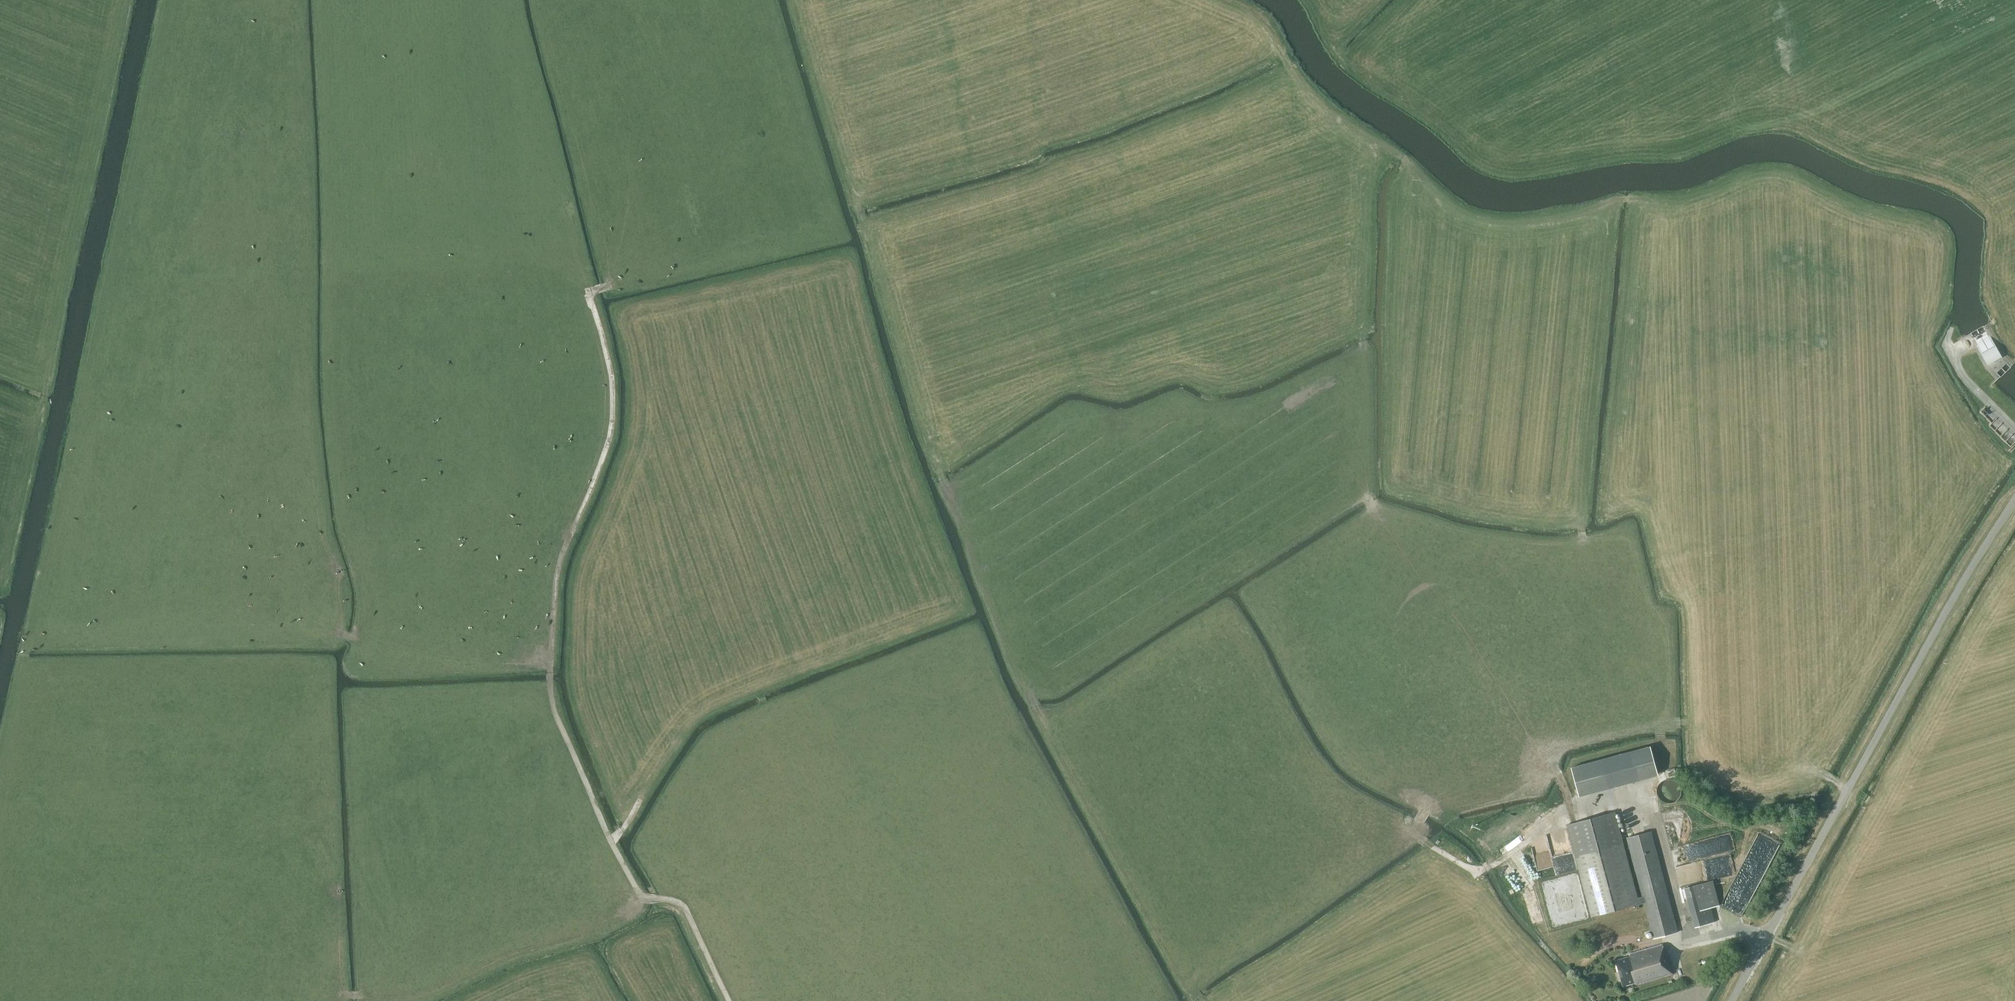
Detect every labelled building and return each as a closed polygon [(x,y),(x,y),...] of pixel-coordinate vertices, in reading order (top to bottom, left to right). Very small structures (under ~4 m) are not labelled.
[(2001,357),(1989,336),(1976,343),(1987,364),(1988,364),(1994,360),(2000,357),(2001,357)] [(1579,797),(1658,775),(1650,746),(1571,767),(1579,797)] [(1638,899),(1615,812),(1567,825),(1591,917),(1644,903),(1653,939),(1678,933),(1651,832),(1627,838),(1643,898),(1638,899)] [(1759,832),(1756,840),(1764,844),(1763,846),(1776,851),(1780,841),(1759,832)] [(1694,927),(1714,922),(1710,908),(1719,905),(1713,880),(1683,888),(1694,927)] [(1665,954),(1662,945),(1629,955),(1630,957),(1615,961),(1622,987),(1634,984),(1635,986),(1672,975),(1666,954),(1665,954)]
